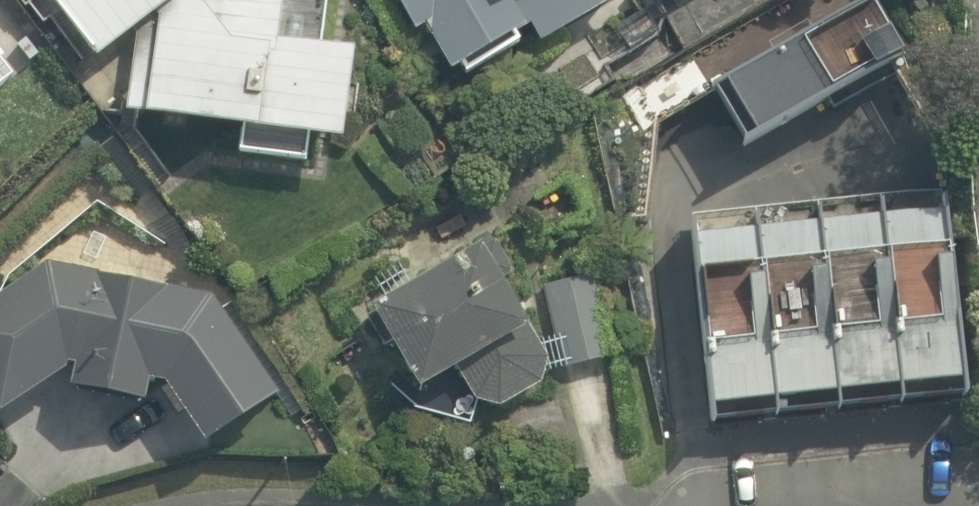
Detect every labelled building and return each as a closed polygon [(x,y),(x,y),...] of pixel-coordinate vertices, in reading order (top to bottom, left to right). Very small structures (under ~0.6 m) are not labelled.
[(129,124),(262,146),(259,167),(323,177),(326,160),(363,166),(379,69),(338,63),(348,3),(327,0),(49,0),(101,71),(143,40),(129,124)] [(423,56),(442,46),(465,91),(547,48),(554,62),(641,16),(633,0),(393,0),(423,56)] [(675,13),(697,0),(667,0),(675,13)] [(890,42),(861,0),(836,0),(712,85),(762,158),(867,86),(854,67),(890,42)] [(0,37),(0,89),(25,69),(0,37)] [(725,236),(738,410),(978,393),(978,219),(725,236)] [(505,258),(381,321),(427,411),(475,387),(493,423),(569,384),(505,258)] [(161,419),(171,382),(217,460),(291,416),(224,303),(68,262),(0,304),(0,427),(90,372),(83,398),(161,419)] [(597,267),(547,281),(574,376),(624,362),(597,267)]
